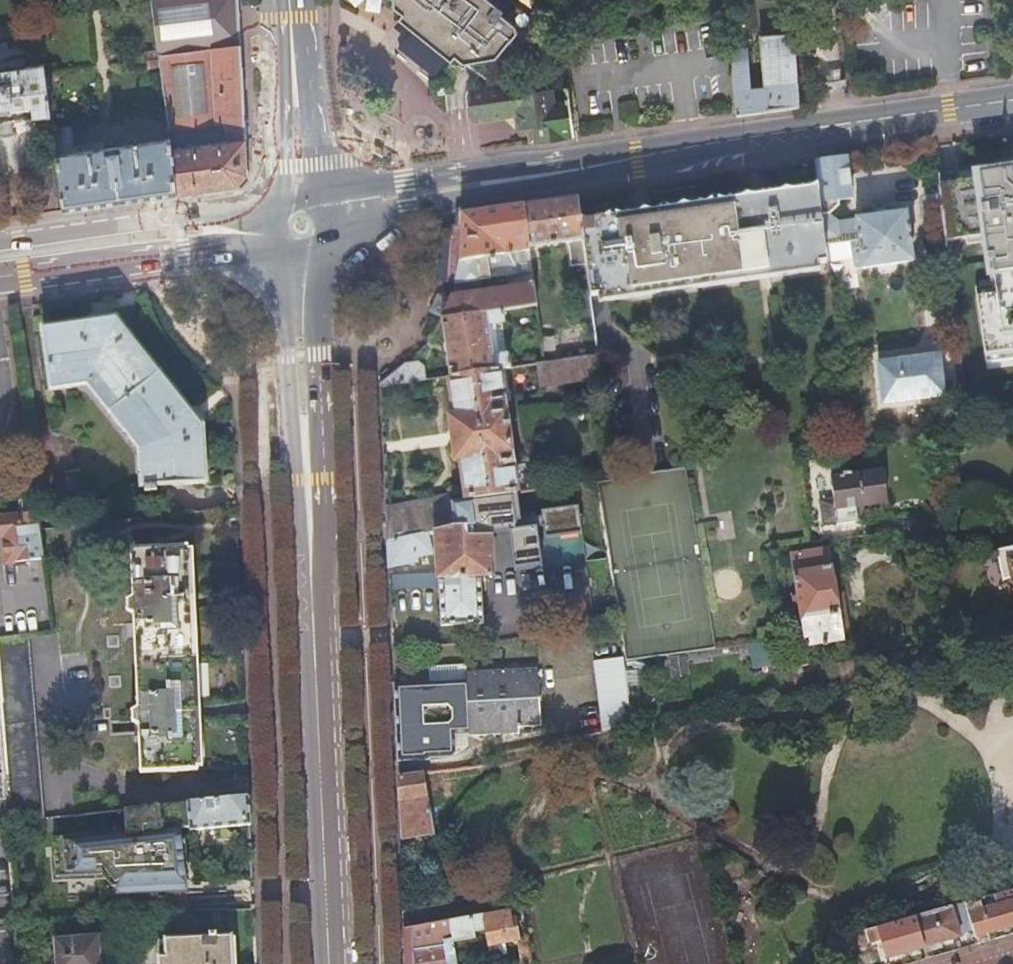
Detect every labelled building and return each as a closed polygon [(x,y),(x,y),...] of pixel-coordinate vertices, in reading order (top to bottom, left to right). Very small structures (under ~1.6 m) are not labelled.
[(156,43),(239,35),(239,27),(237,0),(150,0),(156,43)] [(392,6),(401,13),(397,19),(407,27),(414,32),(444,55),(450,60),(454,55),(461,61),(494,56),(506,38),(507,39),(514,31),(513,25),(499,13),(501,10),(495,4),(498,0),(392,0),(392,6)] [(444,55),(414,32),(410,37),(440,60),(444,55)] [(542,32),(535,41),(541,46),(548,36),(542,32)] [(746,35),(730,36),(730,72),(736,114),(767,110),(799,105),(792,34),(760,36),(764,87),(751,88),(746,35)] [(239,35),(156,43),(157,50),(158,65),(166,126),(168,139),(175,195),(236,187),(247,174),(239,35)] [(50,114),(45,79),(43,65),(43,61),(26,64),(25,55),(22,56),(21,46),(0,49),(0,121),(50,114)] [(147,66),(158,65),(157,50),(145,52),(147,66)] [(43,65),(45,79),(56,78),(54,63),(43,65)] [(534,143),(572,138),(564,76),(470,90),(473,120),(518,115),(519,122),(525,126),(533,125),(534,143)] [(168,139),(55,152),(55,154),(63,210),(175,195),(168,139)] [(27,162),(34,214),(63,210),(55,154),(48,155),(44,160),(27,162)] [(847,159),(814,164),(818,192),(819,201),(852,197),(847,159)] [(934,174),(943,242),(984,237),(991,288),(978,290),(987,360),(1012,357),(1012,163),(934,174)] [(585,263),(589,296),(826,263),(825,251),(824,240),(821,215),(819,201),(818,192),(581,229),(585,263)] [(577,198),(522,206),(527,248),(568,242),(569,243),(568,245),(563,251),(564,266),(585,263),(581,229),(577,198)] [(442,315),(441,316),(500,309),(534,304),(529,262),(514,264),(514,253),(528,251),(527,248),(522,206),(461,214),(462,223),(462,230),(462,236),(462,241),(461,249),(460,256),(459,262),(458,269),(457,276),(455,284),(485,279),(483,269),(487,269),(491,268),(494,266),(496,278),(505,277),(506,287),(451,295),(450,296),(448,303),(445,308),(444,312),(442,315)] [(850,236),(852,247),(855,267),(862,266),(862,269),(913,262),(906,210),(855,217),(855,220),(838,222),(831,214),(821,215),(824,240),(850,236)] [(824,240),(825,251),(852,247),(850,236),(824,240)] [(441,316),(440,318),(449,376),(498,368),(509,367),(507,353),(491,355),(487,324),(502,321),(500,309),(441,316)] [(88,324),(43,330),(52,393),(87,388),(138,451),(142,489),(145,489),(145,494),(146,495),(158,493),(157,488),(205,483),(200,426),(207,421),(196,408),(190,412),(116,320),(107,321),(106,311),(87,314),(88,324)] [(881,358),(888,406),(955,395),(947,348),(881,358)] [(542,362),(540,349),(521,352),(523,365),(536,363),(542,362)] [(597,353),(542,362),(536,363),(539,385),(599,375),(597,353)] [(380,383),(380,386),(426,379),(424,364),(419,360),(407,361),(406,363),(401,367),(396,371),(392,374),(388,377),(385,379),(383,381),(382,382),(380,383)] [(498,368),(449,376),(455,418),(451,418),(457,457),(461,457),(466,494),(467,498),(506,493),(518,492),(498,368)] [(869,433),(847,435),(849,447),(871,444),(869,433)] [(637,448),(609,451),(613,480),(642,476),(637,448)] [(882,471),(830,477),(836,524),(858,522),(856,506),(887,502),(882,471)] [(599,501),(596,483),(554,488),(556,506),(599,501)] [(554,488),(518,492),(506,493),(507,503),(508,512),(556,506),(554,488)] [(467,498),(466,494),(451,497),(455,528),(387,538),(389,566),(418,562),(418,558),(430,556),(430,553),(437,552),(441,625),(483,623),(481,576),(504,575),(500,522),(488,523),(487,505),(507,503),(506,493),(467,498)] [(36,513),(0,518),(0,520),(2,537),(4,536),(6,562),(42,558),(38,529),(36,513)] [(131,598),(124,603),(125,613),(132,614),(137,709),(130,712),(131,721),(138,724),(141,773),(198,769),(187,546),(130,550),(131,598)] [(998,550),(1003,579),(1012,577),(1012,547),(998,550)] [(828,549),(789,554),(795,592),(791,592),(792,598),(796,598),(804,646),(843,640),(828,549)] [(578,622),(616,616),(609,570),(571,576),(578,622)] [(29,637),(0,641),(0,668),(12,821),(44,818),(29,637)] [(782,639),(751,644),(754,668),(786,665),(782,639)] [(648,658),(623,661),(625,672),(631,708),(655,705),(648,658)] [(465,680),(394,682),(398,760),(428,760),(428,758),(455,757),(454,734),(470,734),(470,736),(518,734),(518,728),(540,727),(536,670),(465,672),(465,680)] [(631,708),(625,672),(597,676),(607,732),(633,727),(631,708)] [(434,832),(423,772),(423,771),(399,774),(401,837),(434,832)] [(252,826),(251,797),(154,807),(156,831),(189,828),(190,832),(252,826)] [(136,809),(96,813),(99,840),(139,837),(136,809)] [(446,900),(444,887),(404,892),(405,905),(446,900)] [(1012,926),(1012,890),(980,899),(989,932),(1012,926)] [(975,936),(989,932),(980,899),(965,903),(967,910),(974,934),(975,936)] [(967,910),(965,903),(916,917),(925,948),(960,938),(953,913),(967,910)] [(523,921),(521,906),(451,919),(454,942),(475,938),(475,932),(485,930),(488,946),(503,944),(504,950),(505,954),(510,954),(512,963),(531,963),(526,938),(522,939),(519,921),(523,921)] [(974,934),(967,910),(953,913),(960,938),(974,934)] [(925,948),(916,917),(865,931),(868,942),(882,939),(888,958),(925,948)] [(406,927),(407,963),(458,963),(456,951),(454,942),(451,919),(406,927)] [(868,942),(865,931),(842,937),(845,949),(868,942)] [(159,941),(160,963),(234,963),(233,937),(218,938),(217,933),(211,934),(211,939),(159,941)] [(99,937),(56,940),(57,963),(100,963),(99,937)] [(489,952),(504,950),(503,944),(488,946),(489,952)] [(458,963),(473,963),(471,949),(456,951),(458,963)]
